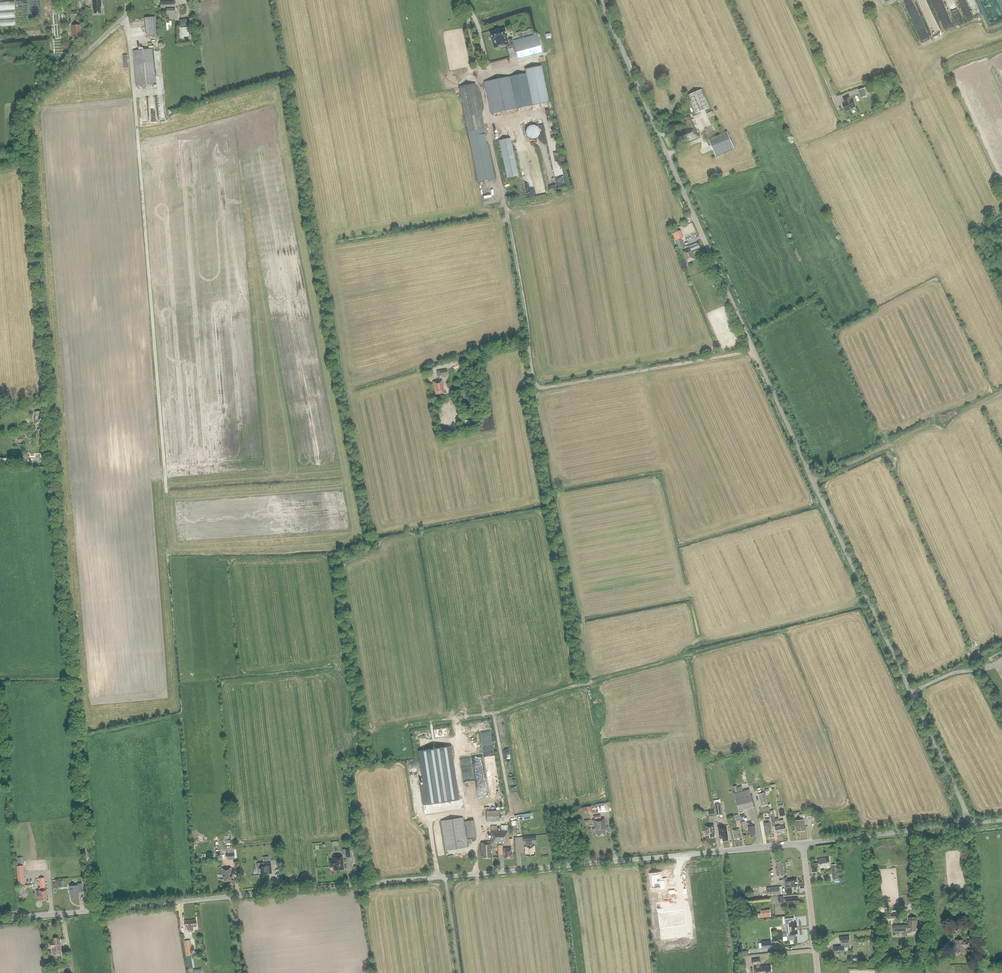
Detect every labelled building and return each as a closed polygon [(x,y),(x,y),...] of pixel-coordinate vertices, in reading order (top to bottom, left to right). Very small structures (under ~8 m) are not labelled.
[(101,0),(93,0),(93,9),(94,9),(94,13),(101,13),(101,6),(102,6),(101,0)] [(943,30),(951,27),(942,0),(933,0),(943,30)] [(16,9),(16,1),(0,1),(0,9),(16,9)] [(175,19),(175,1),(161,1),(161,9),(166,9),(166,19),(175,19)] [(962,8),(967,18),(972,15),(968,6),(962,8)] [(157,35),(155,17),(145,18),(147,36),(157,35)] [(81,36),(80,25),(72,25),(73,37),(81,36)] [(189,37),(188,27),(178,28),(178,38),(189,37)] [(508,40),(509,41),(507,41),(506,36),(504,29),(499,30),(499,29),(495,30),(495,31),(490,33),(492,40),(494,48),(508,44),(508,43),(509,42),(509,43),(513,42),(513,41),(512,39),(508,40)] [(518,58),(542,52),(537,34),(513,41),(513,42),(518,58)] [(156,76),(154,49),(133,50),(136,86),(157,85),(156,80),(156,76)] [(490,91),(487,92),(491,114),(532,105),(549,102),(543,74),(541,66),(525,70),(526,74),(499,80),(499,81),(495,82),(495,81),(488,82),(490,91)] [(460,88),(469,135),(484,132),(475,85),(460,88)] [(702,90),(688,95),(696,114),(710,108),(702,90)] [(843,106),(846,112),(856,108),(853,101),(851,102),(849,97),(843,99),(846,104),(843,106)] [(699,137),(696,129),(695,129),(694,125),(690,116),(684,119),(688,128),(674,133),(679,145),(699,137)] [(535,125),(533,125),(531,125),(529,126),(528,127),(527,129),(526,130),(526,132),(526,134),(527,136),(528,137),(530,139),(532,139),(533,139),(535,139),(537,138),(538,138),(539,136),(540,135),(540,133),(540,131),(540,129),(539,127),(537,126),(535,125)] [(734,148),(731,140),(712,148),(716,156),(734,148)] [(471,144),(479,181),(494,178),(486,141),(471,144)] [(696,243),(689,246),(690,249),(683,252),(687,260),(689,261),(694,259),(691,252),(698,249),(698,248),(699,247),(698,244),(697,244),(696,243)] [(447,375),(447,370),(437,371),(438,376),(441,376),(441,378),(443,378),(443,375),(447,375)] [(444,393),(442,380),(433,381),(435,394),(444,393)] [(42,423),(42,414),(41,414),(40,412),(35,412),(36,418),(34,418),(34,422),(34,423),(42,423)] [(31,458),(28,458),(28,462),(41,462),(41,457),(40,457),(40,453),(37,454),(34,454),(33,454),(34,457),(31,458)] [(419,751),(424,784),(420,785),(423,805),(458,800),(450,746),(419,751)] [(754,807),(750,789),(734,794),(739,811),(754,807)] [(767,805),(764,793),(759,795),(762,806),(767,805)] [(605,811),(604,803),(597,804),(598,813),(605,811)] [(723,814),(721,804),(715,805),(716,815),(723,814)] [(499,821),(498,811),(486,812),(486,821),(499,821)] [(606,829),(604,819),(601,819),(600,819),(600,815),(593,816),(594,820),(593,820),(594,829),(593,829),(593,831),(595,830),(595,831),(597,831),(598,836),(606,834),(605,830),(606,829)] [(777,834),(782,833),(780,825),(779,821),(778,821),(778,818),(777,818),(777,819),(775,819),(775,817),(774,817),(773,815),(770,815),(772,824),(772,823),(776,823),(776,826),(775,826),(777,834)] [(468,847),(463,817),(441,820),(445,850),(468,847)] [(477,836),(474,820),(465,821),(468,837),(477,836)] [(715,835),(713,824),(705,826),(707,835),(710,834),(711,838),(714,837),(714,835),(715,835)] [(483,853),(483,859),(492,858),(491,853),(491,850),(492,850),(491,844),(509,843),(512,843),(512,839),(509,839),(508,830),(508,825),(501,826),(502,831),(497,831),(497,826),(491,826),(491,831),(491,835),(491,841),(490,841),(489,842),(481,843),(481,853),(483,853)] [(722,826),(718,827),(720,838),(722,838),(723,841),(728,840),(728,837),(727,828),(722,828),(722,826)] [(527,847),(525,847),(526,857),(535,856),(534,846),(532,846),(531,841),(526,842),(527,847)] [(235,859),(234,848),(226,848),(228,860),(235,859)] [(505,855),(505,858),(512,858),(512,852),(511,852),(511,849),(505,849),(505,852),(504,852),(504,855),(505,855)] [(342,857),(339,857),(339,855),(334,855),(334,858),(333,858),(333,860),(329,861),(330,867),(334,866),(334,870),(343,869),(342,857)] [(826,867),(829,867),(829,862),(829,861),(828,858),(818,859),(818,863),(811,864),(812,872),(817,872),(817,868),(819,867),(819,868),(822,868),(822,867),(826,867)] [(264,866),(258,867),(259,871),(260,877),(267,876),(267,871),(272,871),(271,863),(263,863),(264,866)] [(716,867),(707,868),(708,871),(706,871),(706,875),(701,875),(701,878),(706,877),(706,876),(708,876),(709,882),(718,881),(716,867)] [(221,869),(222,876),(223,876),(224,881),(232,880),(231,875),(232,875),(231,868),(221,869)] [(659,874),(650,875),(652,888),(657,887),(658,890),(664,889),(663,881),(660,881),(659,874)] [(46,890),(46,887),(45,887),(45,877),(40,878),(41,887),(39,887),(40,891),(38,891),(38,896),(40,896),(40,898),(41,898),(41,900),(46,899),(45,895),(47,895),(47,890),(46,890)] [(796,879),(789,879),(785,880),(786,894),(792,893),(792,889),(788,889),(787,887),(797,886),(796,879)] [(79,892),(78,886),(70,886),(71,897),(79,896),(79,892)] [(780,895),(779,886),(767,888),(768,896),(780,895)] [(794,903),(798,903),(798,898),(794,898),(786,899),(783,899),(783,896),(778,896),(778,902),(783,902),(786,901),(787,904),(794,904),(794,903)] [(685,909),(658,912),(660,928),(686,925),(685,909)] [(771,917),(770,909),(761,910),(761,913),(758,913),(759,918),(771,917)] [(797,927),(796,923),(794,924),(794,917),(793,917),(794,918),(785,919),(786,919),(787,924),(786,925),(787,937),(797,936),(797,934),(798,933),(797,930),(798,929),(797,927)] [(918,932),(917,927),(916,927),(916,917),(909,918),(909,923),(908,923),(908,926),(894,926),(895,931),(908,930),(908,932),(908,933),(918,933),(918,932)] [(185,921),(185,928),(189,927),(189,930),(193,930),(193,927),(197,926),(196,920),(185,921)] [(60,952),(59,939),(58,939),(58,937),(53,938),(54,942),(48,942),(48,947),(53,947),(53,953),(54,953),(54,954),(55,955),(59,955),(59,954),(59,952),(60,952)] [(844,953),(844,947),(850,947),(849,942),(850,942),(849,937),(840,938),(840,943),(841,943),(841,946),(834,947),(835,954),(844,953)] [(190,940),(184,941),(186,956),(192,955),(190,940)] [(963,940),(955,941),(956,948),(956,952),(963,952),(963,948),(969,947),(969,941),(963,941),(963,940)] [(762,949),(772,948),(771,941),(762,942),(762,949)] [(767,972),(771,971),(771,966),(766,966),(763,966),(761,967),(761,966),(760,966),(760,963),(760,959),(752,960),(753,964),(757,964),(757,967),(755,967),(756,972),(767,972)]
